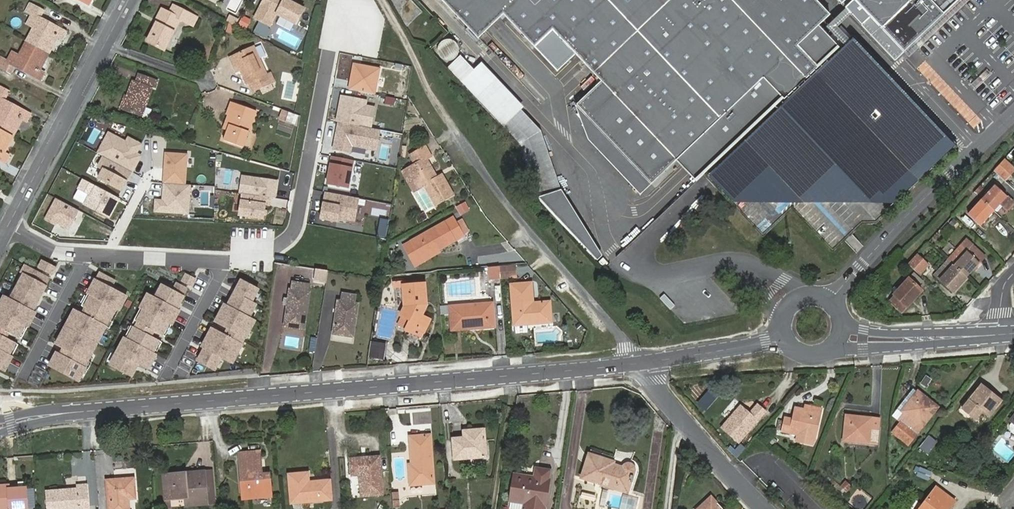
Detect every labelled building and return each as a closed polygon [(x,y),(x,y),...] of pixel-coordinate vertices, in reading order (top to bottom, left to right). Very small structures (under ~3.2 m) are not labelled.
[(255,17),(271,25),(277,13),(296,23),(304,7),(290,0),(264,0),(255,17)] [(763,79),(784,101),(818,68),(797,46),(830,16),(815,0),(441,0),(478,39),(504,15),(534,47),(553,31),(676,161),(763,79)] [(899,49),(953,0),(854,0),(899,49)] [(62,39),(66,32),(40,17),(43,10),(30,3),(26,11),(32,15),(28,24),(34,28),(27,42),(45,52),(48,47),(51,48),(57,37),(62,39)] [(187,23),(191,15),(173,5),(169,13),(162,9),(156,20),(158,21),(147,42),(164,50),(180,20),(187,23)] [(197,18),(191,15),(187,23),(193,26),(197,18)] [(229,16),(226,21),(227,22),(235,26),(238,20),(229,16)] [(243,17),(239,25),(245,28),(249,20),(243,17)] [(818,68),(784,101),(704,175),(761,234),(791,208),(831,249),(862,221),(873,221),(951,147),(851,37),(818,68)] [(438,39),(434,59),(451,62),(455,43),(438,39)] [(45,52),(27,42),(19,56),(12,52),(8,61),(0,57),(0,68),(11,74),(15,66),(40,80),(44,73),(39,70),(45,58),(42,57),(45,52)] [(271,74),(267,75),(254,47),(230,58),(236,72),(241,70),(246,83),(249,82),(253,91),(274,81),(271,74)] [(909,60),(917,68),(927,57),(918,50),(909,60)] [(503,127),(522,109),(480,65),(461,83),(503,127)] [(155,88),(158,81),(139,74),(136,81),(133,80),(127,97),(125,96),(120,109),(148,119),(151,111),(145,108),(152,87),(155,88)] [(30,114),(5,99),(8,92),(0,88),(0,128),(9,134),(12,129),(15,130),(21,119),(27,122),(30,114)] [(341,96),(336,121),(339,122),(376,129),(380,108),(375,107),(376,102),(341,96)] [(242,147),(256,110),(232,102),(227,115),(232,117),(223,140),(242,147)] [(522,109),(503,127),(518,143),(534,197),(560,190),(542,131),(522,109)] [(290,121),(293,114),(283,110),(281,118),(290,121)] [(291,135),(292,124),(278,122),(277,133),(291,135)] [(339,122),(334,149),(350,152),(352,145),(376,150),(380,130),(376,129),(339,122)] [(9,134),(0,128),(0,159),(4,162),(8,155),(3,152),(9,140),(7,139),(9,134)] [(126,142),(108,133),(98,153),(103,157),(98,167),(103,170),(98,179),(121,191),(132,172),(133,172),(141,156),(137,154),(141,145),(128,138),(126,142)] [(442,175),(437,178),(427,160),(431,157),(426,147),(410,155),(415,165),(403,172),(414,192),(425,186),(436,205),(453,195),(442,175)] [(190,185),(185,185),(187,155),(166,153),(163,192),(166,192),(165,201),(163,201),(156,200),(155,211),(188,214),(190,185)] [(354,160),(332,156),(327,184),(348,188),(354,160)] [(994,171),(1005,181),(1013,172),(1013,168),(1005,159),(994,171)] [(240,193),(242,193),(239,215),(263,219),(265,209),(269,209),(271,197),(275,198),(277,181),(242,176),(240,193)] [(84,204),(109,218),(120,199),(84,179),(78,189),(89,195),(84,204)] [(1008,197),(995,185),(981,200),(994,212),(1001,205),(1003,206),(1008,211),(1013,204),(1013,203),(1008,197)] [(359,198),(326,192),(321,219),(337,222),(337,218),(354,221),(359,198)] [(69,229),(79,211),(57,198),(45,220),(55,225),(57,222),(69,229)] [(981,226),(994,212),(981,200),(968,214),(981,226)] [(461,215),(469,210),(466,203),(457,208),(461,215)] [(1001,205),(994,212),(996,213),(1003,206),(1001,205)] [(438,250),(463,236),(453,218),(411,241),(421,258),(437,248),(438,250)] [(954,266),(967,278),(980,263),(967,251),(972,245),(967,240),(948,261),(954,266)] [(421,258),(411,241),(405,245),(417,265),(439,252),(438,250),(437,248),(421,258)] [(980,263),(986,257),(972,245),(967,251),(980,263)] [(917,254),(908,264),(920,275),(929,265),(917,254)] [(24,263),(19,273),(22,274),(9,298),(3,295),(0,302),(0,372),(0,371),(6,374),(14,358),(11,357),(17,345),(7,340),(10,334),(20,339),(57,268),(41,259),(36,269),(24,263)] [(935,275),(941,280),(954,266),(948,261),(935,275)] [(516,277),(515,266),(501,267),(502,278),(516,277)] [(967,278),(954,266),(941,280),(954,292),(967,278)] [(490,280),(500,279),(499,267),(489,268),(490,280)] [(116,281),(98,272),(86,295),(89,296),(82,308),(84,309),(81,313),(74,309),(54,345),(62,349),(59,354),(56,352),(48,366),(80,383),(87,369),(86,369),(117,311),(120,313),(128,297),(112,289),(116,281)] [(197,279),(186,273),(181,281),(193,287),(197,279)] [(260,289),(241,279),(228,305),(224,303),(200,347),(204,350),(198,362),(217,372),(223,360),(233,366),(256,321),(250,318),(257,304),(253,302),(260,289)] [(912,299),(913,300),(922,291),(909,279),(894,295),(895,296),(890,302),(902,313),(907,307),(905,305),(912,299)] [(285,326),(304,329),(311,285),(291,282),(285,326)] [(533,303),(531,283),(511,285),(514,325),(551,322),(549,302),(533,303)] [(154,297),(146,293),(138,309),(141,310),(127,339),(124,337),(109,366),(133,377),(139,365),(149,370),(157,355),(156,354),(161,343),(152,338),(156,332),(167,337),(181,310),(178,309),(188,290),(176,284),(172,290),(161,285),(154,297)] [(422,316),(427,305),(426,284),(403,286),(405,305),(407,305),(402,316),(403,316),(399,325),(406,329),(406,330),(414,334),(416,329),(424,333),(431,320),(422,316)] [(358,304),(357,304),(358,294),(341,292),(339,302),(338,302),(333,334),(353,337),(358,304)] [(494,327),(492,303),(450,306),(451,326),(473,324),(473,329),(494,327)] [(301,336),(283,334),(282,347),(300,349),(301,336)] [(369,341),(368,357),(383,358),(384,342),(369,341)] [(924,375),(919,384),(926,387),(930,378),(924,375)] [(962,408),(976,419),(983,411),(989,417),(1002,401),(982,385),(962,408)] [(902,422),(893,432),(908,444),(938,407),(918,391),(917,392),(913,388),(892,416),(898,421),(899,420),(902,422)] [(705,410),(718,395),(712,389),(698,404),(705,410)] [(765,412),(758,405),(750,414),(741,406),(723,427),(739,442),(765,412)] [(786,418),(783,431),(796,434),(815,438),(821,408),(806,405),(805,409),(796,407),(793,420),(786,418)] [(876,444),(879,419),(846,415),(843,441),(876,444)] [(453,439),(455,459),(487,456),(484,430),(463,431),(464,438),(453,439)] [(815,438),(796,434),(794,443),(813,447),(815,438)] [(409,464),(411,485),(434,484),(430,435),(410,437),(412,464),(409,464)] [(924,454),(931,445),(926,441),(919,450),(924,454)] [(746,449),(741,444),(732,453),(737,458),(746,449)] [(260,451),(239,453),(243,499),(271,497),(269,473),(262,474),(260,451)] [(922,462),(926,457),(918,451),(914,456),(922,462)] [(589,454),(581,478),(627,492),(634,470),(634,469),(634,467),(632,465),(631,464),(628,464),(626,464),(624,465),(622,467),(614,464),(614,462),(589,454)] [(360,475),(362,496),(382,495),(379,457),(351,459),(353,475),(360,475)] [(927,481),(931,473),(919,468),(915,476),(927,481)] [(550,471),(536,469),(535,478),(515,475),(509,508),(545,508),(550,471)] [(212,471),(204,472),(207,504),(215,503),(212,471)] [(165,499),(187,497),(188,506),(207,504),(204,472),(163,475),(165,499)] [(331,500),(330,481),(309,482),(308,473),(289,475),(291,503),(331,500)] [(129,499),(135,498),(134,478),(107,480),(109,508),(129,508),(129,499)] [(26,488),(9,489),(8,485),(0,486),(0,508),(28,508),(26,488)] [(80,508),(88,508),(87,485),(78,486),(78,489),(47,492),(48,508),(80,508)] [(955,501),(936,487),(920,508),(949,508),(955,501)] [(711,497),(700,508),(701,508),(723,508),(711,497)]
